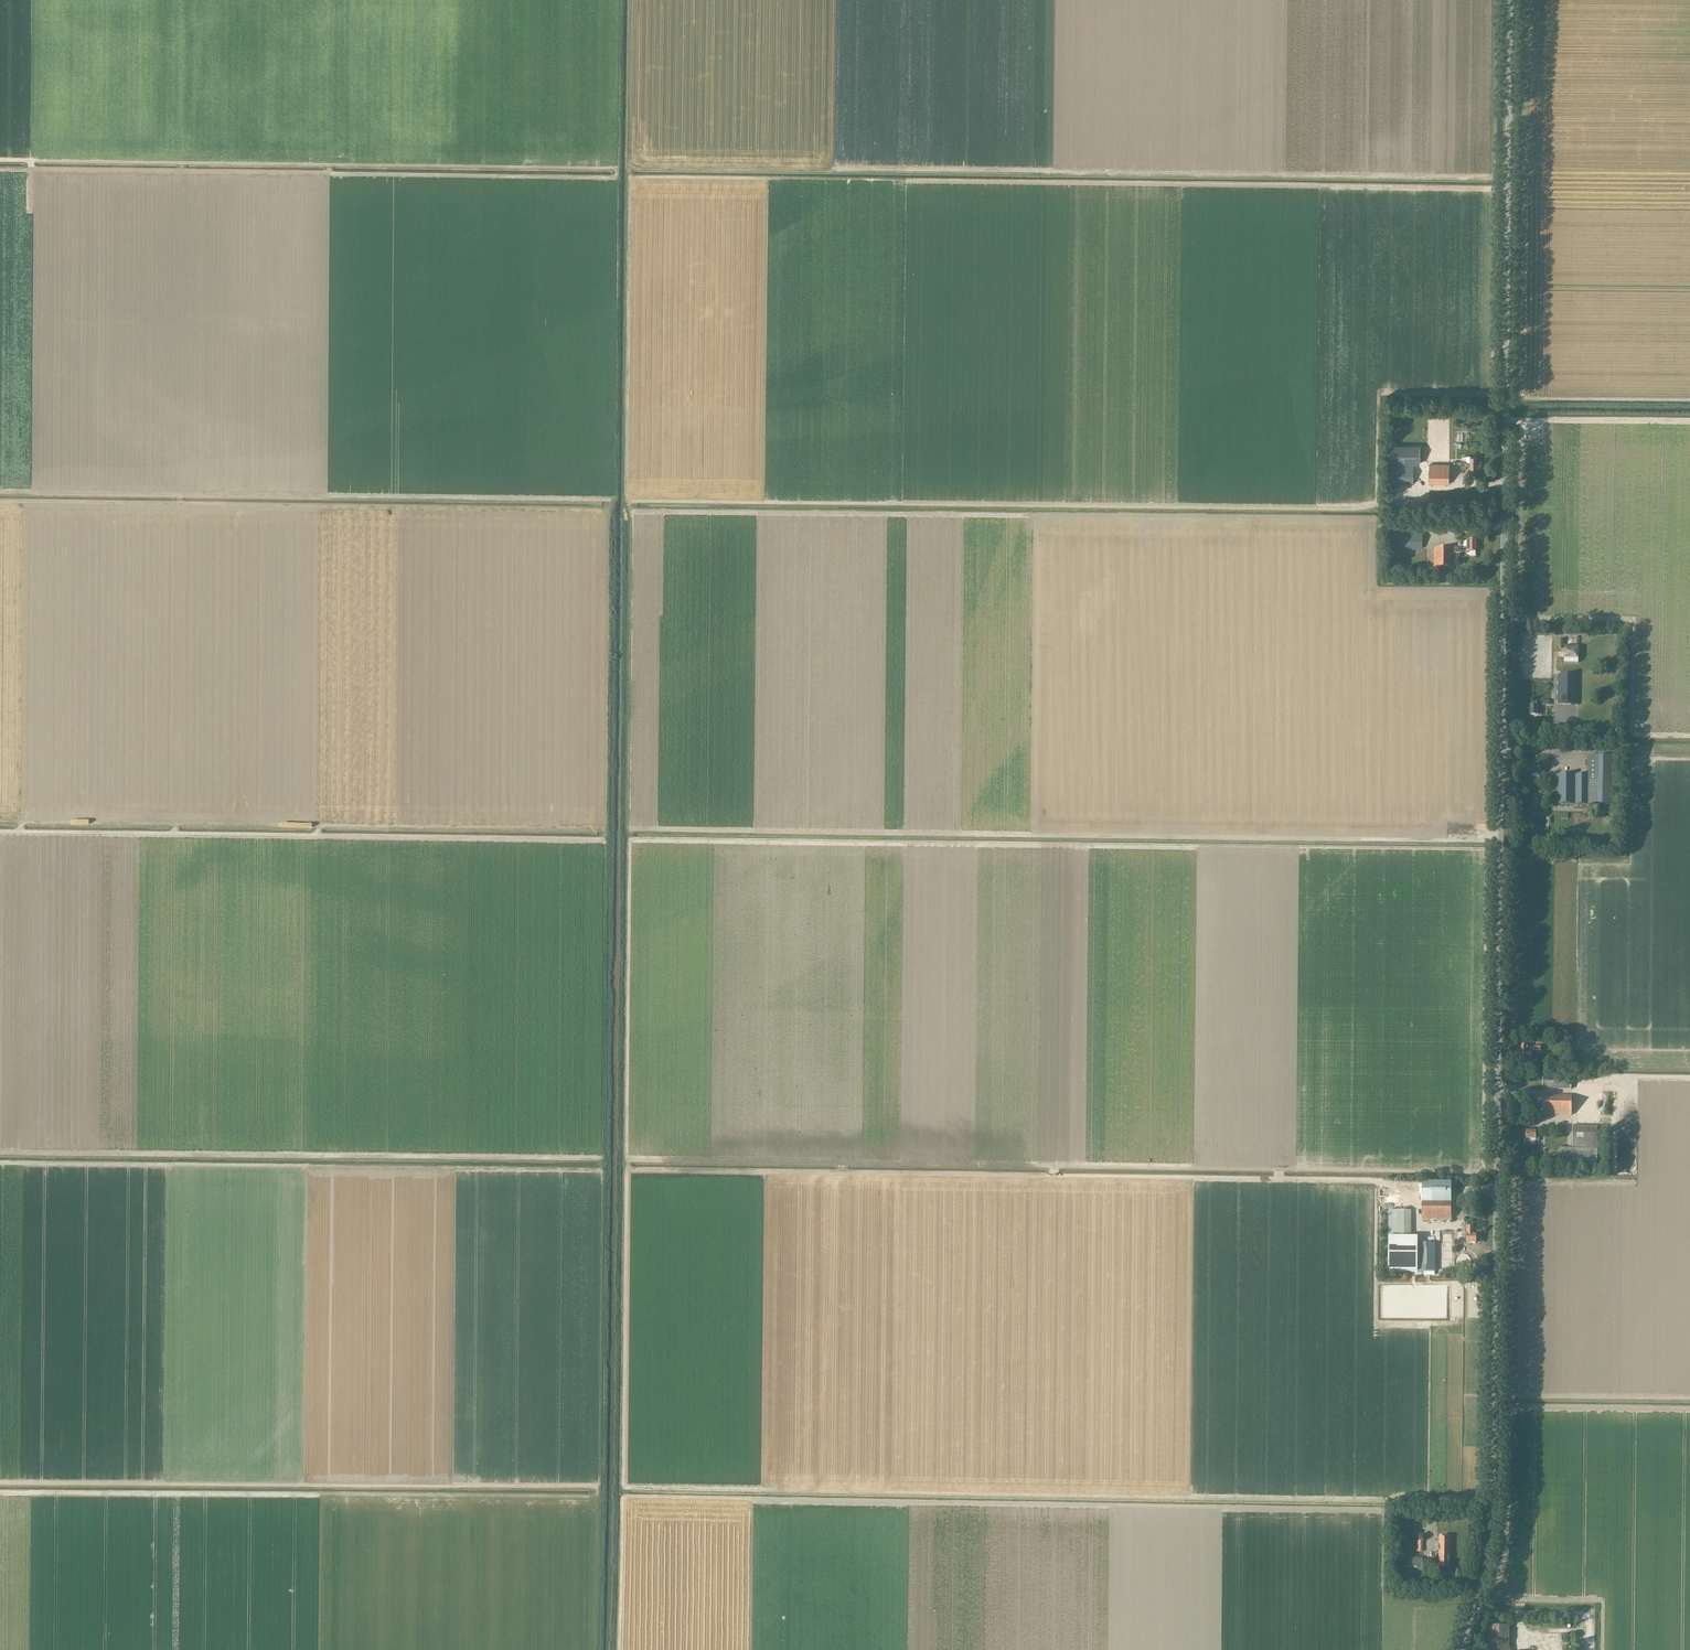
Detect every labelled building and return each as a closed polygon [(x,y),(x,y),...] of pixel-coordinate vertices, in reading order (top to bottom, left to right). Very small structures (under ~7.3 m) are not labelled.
[(1392,445),(1391,463),(1419,464),(1420,445),(1392,445)] [(1477,468),(1477,456),(1471,456),(1471,462),(1466,462),(1466,461),(1461,461),(1461,469),(1466,469),(1466,466),(1471,466),(1471,468),(1477,468)] [(1449,484),(1449,464),(1430,464),(1429,484),(1449,484)] [(1392,465),(1391,483),(1413,483),(1414,465),(1392,465)] [(1422,549),(1422,530),(1391,530),(1391,548),(1422,549)] [(1454,547),(1454,549),(1454,553),(1469,553),(1469,552),(1476,552),(1476,540),(1467,540),(1467,548),(1464,548),(1454,547)] [(1454,549),(1434,548),(1434,568),(1454,568),(1454,553),(1454,549)] [(1579,663),(1579,646),(1565,645),(1564,663),(1579,663)] [(1577,705),(1578,675),(1558,675),(1558,705),(1577,705)] [(1540,705),(1540,702),(1533,702),(1533,705),(1530,705),(1530,716),(1541,716),(1541,705),(1540,705)] [(1557,775),(1557,805),(1563,805),(1619,805),(1619,756),(1588,757),(1588,775),(1577,775),(1557,775)] [(1543,774),(1543,766),(1540,766),(1540,764),(1529,764),(1529,772),(1531,772),(1531,774),(1543,774)] [(1528,1045),(1520,1045),(1520,1065),(1528,1065),(1528,1059),(1531,1059),(1531,1051),(1528,1051),(1528,1045)] [(1571,1089),(1571,1076),(1543,1075),(1543,1089),(1571,1089)] [(1543,1094),(1542,1114),(1571,1115),(1572,1095),(1543,1094)] [(1573,1126),(1573,1146),(1598,1146),(1598,1126),(1573,1126)] [(1540,1141),(1540,1133),(1536,1133),(1536,1131),(1526,1131),(1526,1142),(1531,1142),(1531,1139),(1536,1139),(1536,1141),(1540,1141)] [(1560,1165),(1598,1165),(1598,1148),(1560,1147),(1560,1165)] [(1423,1181),(1423,1220),(1452,1220),(1452,1182),(1423,1181)] [(1412,1237),(1412,1210),(1389,1210),(1389,1237),(1412,1237)] [(1474,1227),(1463,1227),(1463,1235),(1467,1235),(1468,1243),(1477,1243),(1477,1234),(1474,1234),(1474,1227)] [(1418,1272),(1418,1243),(1418,1242),(1412,1236),(1412,1237),(1389,1237),(1389,1271),(1418,1272)] [(1418,1243),(1418,1272),(1435,1272),(1435,1244),(1418,1243)] [(1450,1566),(1451,1536),(1440,1535),(1439,1566),(1450,1566)] [(1402,1568),(1423,1568),(1423,1558),(1402,1557),(1402,1568)] [(1489,1649),(1511,1649),(1511,1625),(1489,1625),(1489,1649)]
